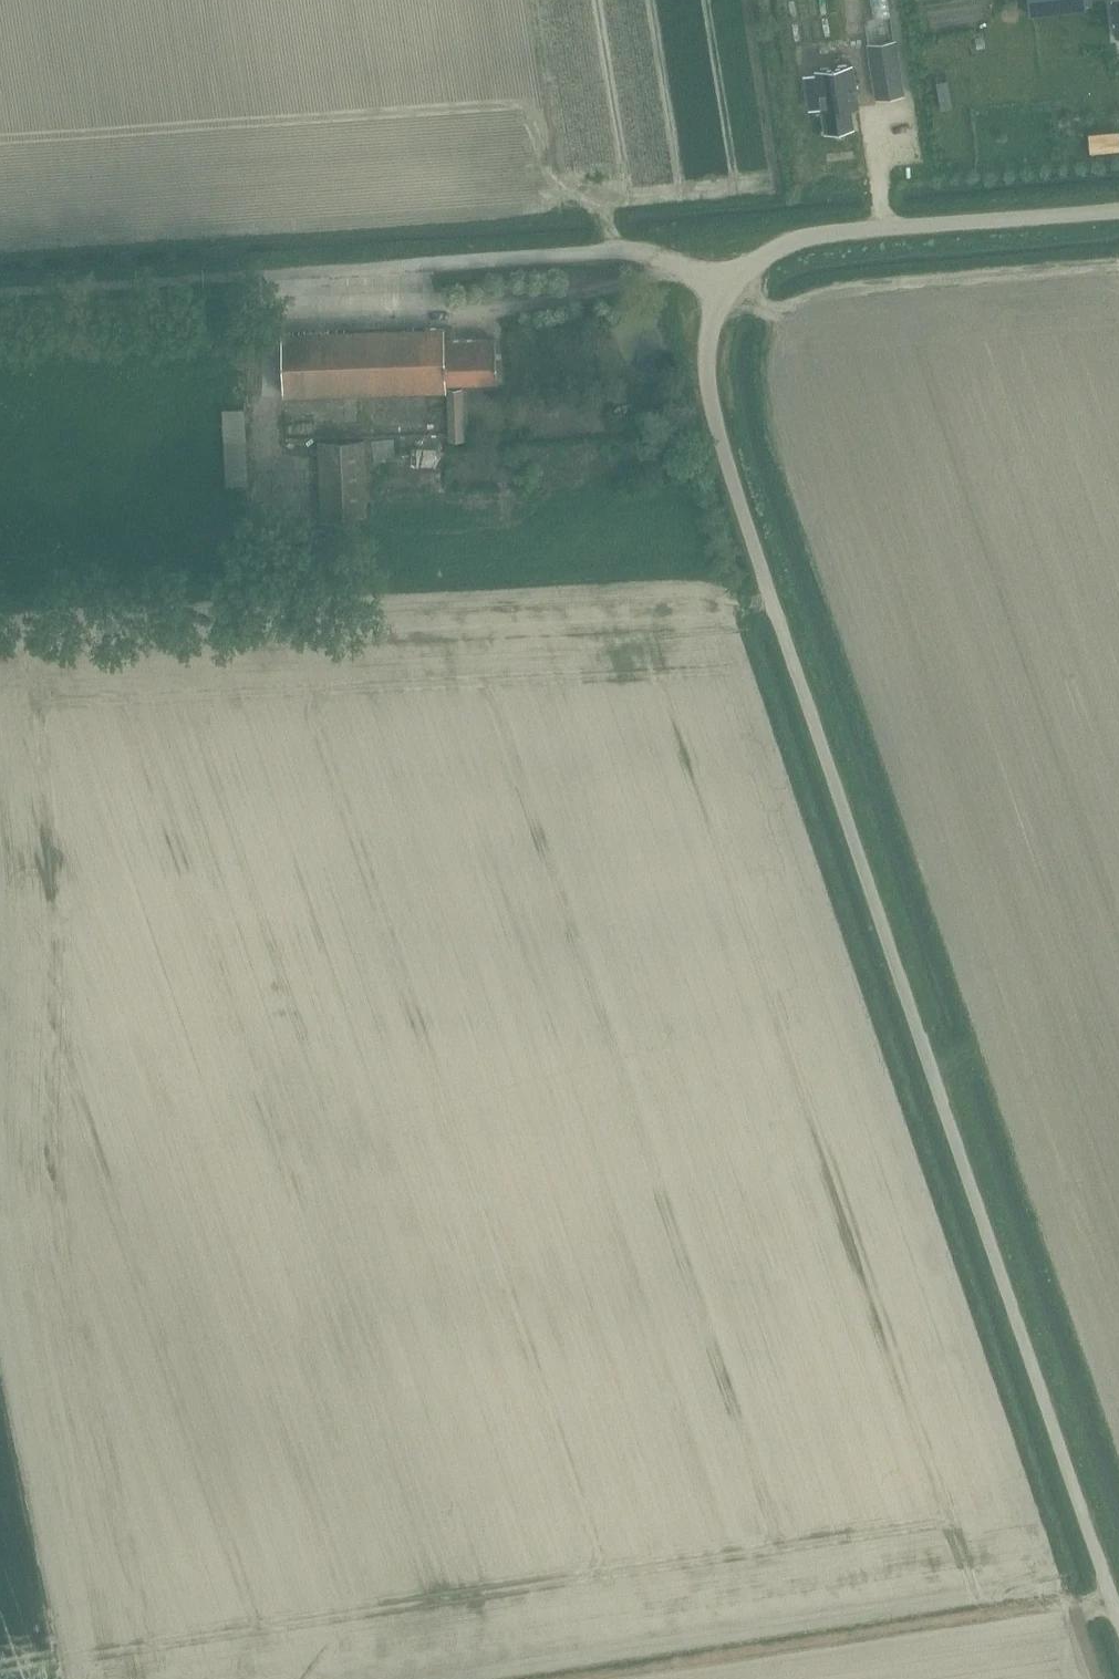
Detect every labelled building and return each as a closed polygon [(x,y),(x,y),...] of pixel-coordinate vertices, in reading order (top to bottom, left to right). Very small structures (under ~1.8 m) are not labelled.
[(1115,37),(1118,37),(1118,0),(1111,0),(1115,37)] [(1077,3),(1024,9),(1026,41),(1079,35),(1077,3)] [(894,40),(867,45),(875,98),(902,94),(894,40)] [(852,63),(815,69),(825,132),(853,127),(850,108),(859,107),(852,63)] [(444,384),(495,382),(494,339),(443,341),(442,327),(280,333),(282,396),(446,390),(448,439),(462,439),(460,389),(444,390),(444,384)] [(248,484),(244,407),(221,408),(226,485),(248,484)] [(391,423),(375,424),(376,436),(392,436),(391,423)] [(320,517),(364,516),(362,440),(318,441),(320,517)] [(409,465),(436,465),(435,447),(409,447),(409,465)] [(305,538),(309,583),(330,581),(327,537),(305,538)]
